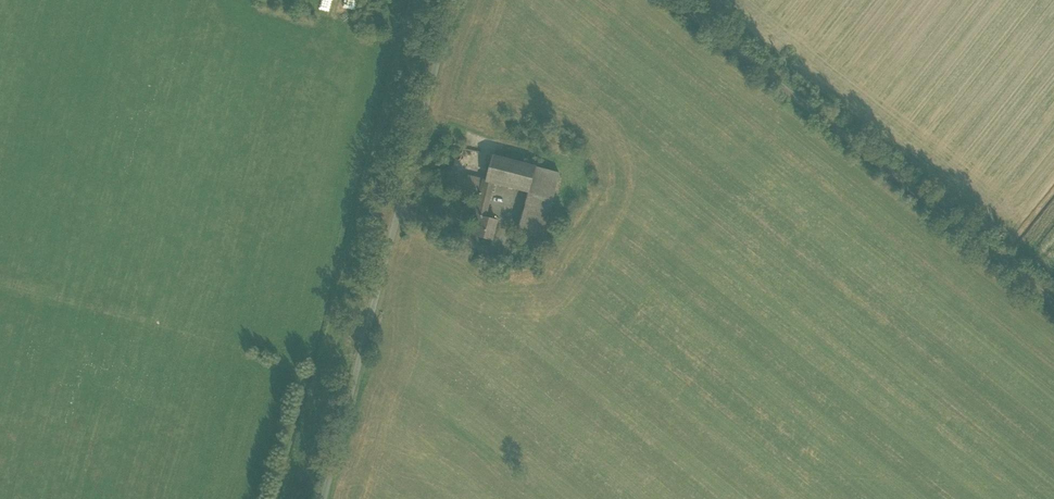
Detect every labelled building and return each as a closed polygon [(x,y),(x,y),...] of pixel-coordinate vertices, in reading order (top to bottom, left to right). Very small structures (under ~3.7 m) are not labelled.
[(535,168),(492,157),(485,181),(485,182),(492,184),(528,193),(535,168)] [(459,162),(454,160),(451,173),(456,174),(459,162)] [(559,174),(535,168),(528,193),(552,199),(559,174)] [(456,174),(451,173),(447,189),(479,196),(482,181),(456,174)] [(495,221),(484,218),(492,184),(485,182),(485,181),(482,181),(479,196),(472,224),(476,225),(473,237),(490,241),(495,221)] [(552,199),(528,193),(517,233),(542,239),(552,199)]
